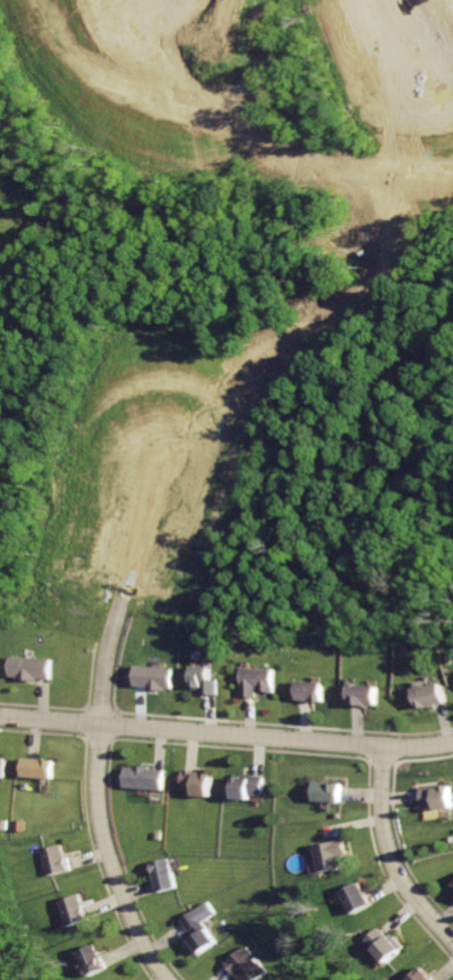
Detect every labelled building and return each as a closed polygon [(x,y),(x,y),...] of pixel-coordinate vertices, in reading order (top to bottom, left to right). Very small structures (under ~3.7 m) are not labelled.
[(13,656),(10,681),(38,683),(38,678),(54,680),(56,660),(13,656)] [(137,665),(135,689),(175,692),(176,668),(137,665)] [(197,668),(195,694),(222,696),(223,682),(217,681),(218,669),(197,668)] [(246,669),(244,697),(262,699),(262,692),(281,693),(282,672),(246,669)] [(303,680),(301,700),(331,702),(332,682),(303,680)] [(355,684),(354,705),(385,706),(385,685),(355,684)] [(419,690),(422,708),(450,702),(446,684),(419,690)] [(8,779),(8,755),(0,755),(0,779),(8,779)] [(24,755),(22,778),(57,781),(59,757),(24,755)] [(123,767),(121,789),(164,793),(166,771),(123,767)] [(181,768),(180,789),(197,790),(196,795),(213,796),(215,770),(181,768)] [(232,774),(228,800),(255,804),(256,796),(264,797),(266,778),(232,774)] [(312,780),(312,803),(339,804),(340,781),(312,780)] [(423,810),(452,806),(452,791),(452,784),(420,789),(423,810)] [(346,854),(343,839),(312,847),(319,875),(344,869),(340,856),(346,854)] [(40,850),(49,879),(73,872),(64,842),(40,850)] [(150,865),(160,894),(179,888),(170,858),(150,865)] [(357,881),(336,891),(349,917),(370,907),(357,881)] [(57,901),(66,929),(90,922),(81,893),(57,901)] [(181,923),(191,935),(182,942),(197,960),(218,943),(193,913),(181,923)] [(376,927),(361,942),(385,966),(400,952),(376,927)] [(75,953),(85,978),(106,970),(96,945),(75,953)] [(226,965),(240,979),(261,979),(269,972),(245,946),(226,965)] [(404,979),(431,979),(417,967),(404,979)]
